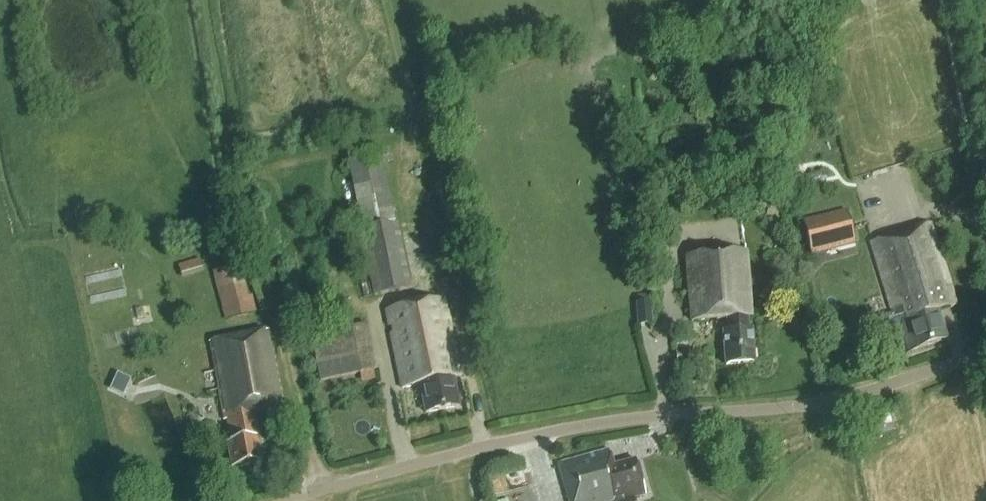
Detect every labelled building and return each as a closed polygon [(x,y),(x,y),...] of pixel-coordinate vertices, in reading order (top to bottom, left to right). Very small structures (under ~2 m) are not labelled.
[(395,222),(386,174),(381,152),(347,159),(361,229),(395,222)] [(688,169),(687,162),(686,153),(674,154),(676,170),(688,169)] [(810,256),(855,244),(846,211),(801,222),(810,256)] [(396,223),(395,223),(362,230),(375,296),(409,289),(396,223)] [(875,332),(898,325),(906,353),(946,341),(938,312),(955,307),(930,225),(872,243),(893,313),(872,320),(875,332)] [(726,365),(754,363),(751,331),(749,331),(748,317),(751,317),(746,253),(687,258),(692,322),(728,319),(729,333),(724,333),(726,365)] [(204,271),(200,258),(179,265),(182,278),(204,271)] [(247,296),(239,265),(213,272),(226,320),(257,312),(252,295),(247,296)] [(437,376),(443,410),(459,407),(453,379),(459,378),(444,301),(417,306),(431,377),(437,376)] [(651,302),(636,303),(638,326),(653,325),(651,302)] [(426,413),(443,410),(437,376),(431,377),(417,306),(389,311),(403,388),(421,385),(426,413)] [(376,380),(374,371),(376,371),(368,325),(312,334),(321,381),(360,374),(361,383),(376,380)] [(281,408),(268,330),(209,339),(221,417),(225,417),(228,440),(224,440),(228,465),(257,461),(250,412),(281,408)] [(689,362),(688,349),(675,349),(676,363),(689,362)] [(130,394),(137,378),(121,370),(114,386),(130,394)] [(634,497),(645,494),(635,460),(613,466),(608,450),(559,464),(570,500),(635,500),(634,497)] [(491,480),(495,493),(517,485),(513,472),(491,480)]
